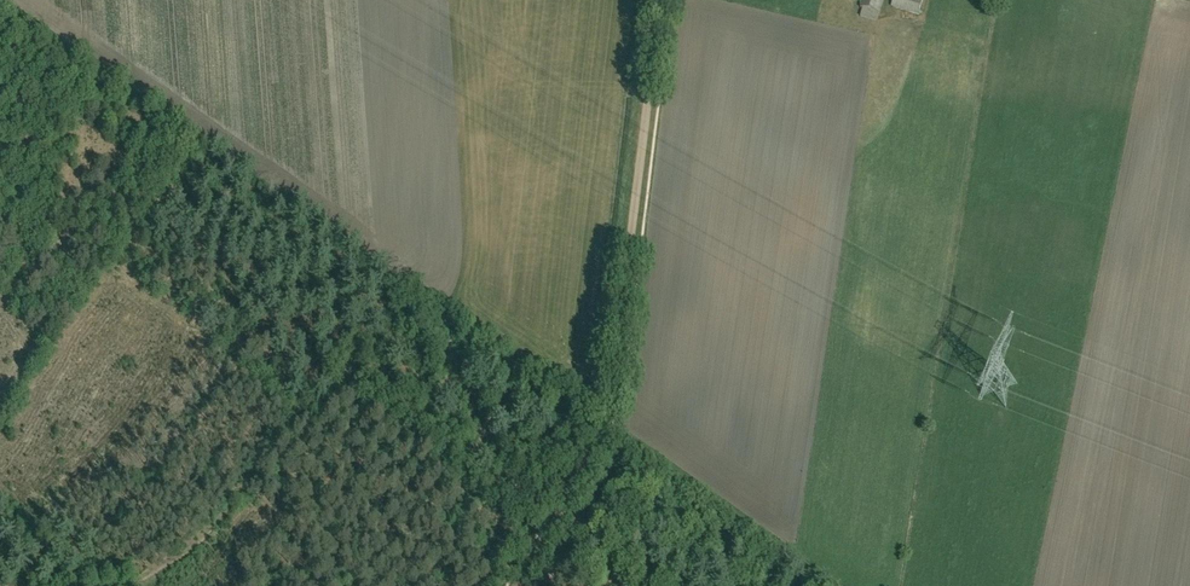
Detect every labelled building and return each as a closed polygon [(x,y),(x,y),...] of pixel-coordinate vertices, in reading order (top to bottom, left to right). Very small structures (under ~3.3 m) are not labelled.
[(879,13),(883,0),(862,0),(860,7),(863,8),(860,16),(876,21),(879,13)] [(922,0),(893,0),(891,7),(918,14),(922,0)]
